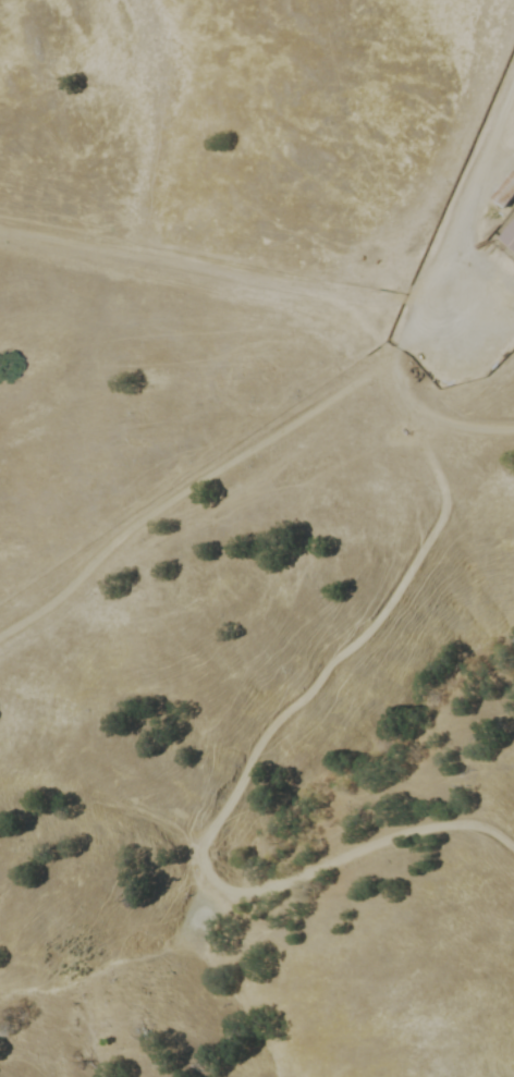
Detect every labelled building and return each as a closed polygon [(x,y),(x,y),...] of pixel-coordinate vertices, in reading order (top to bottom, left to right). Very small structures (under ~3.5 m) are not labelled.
[(501,237),(513,249),(513,222),(501,237)]
